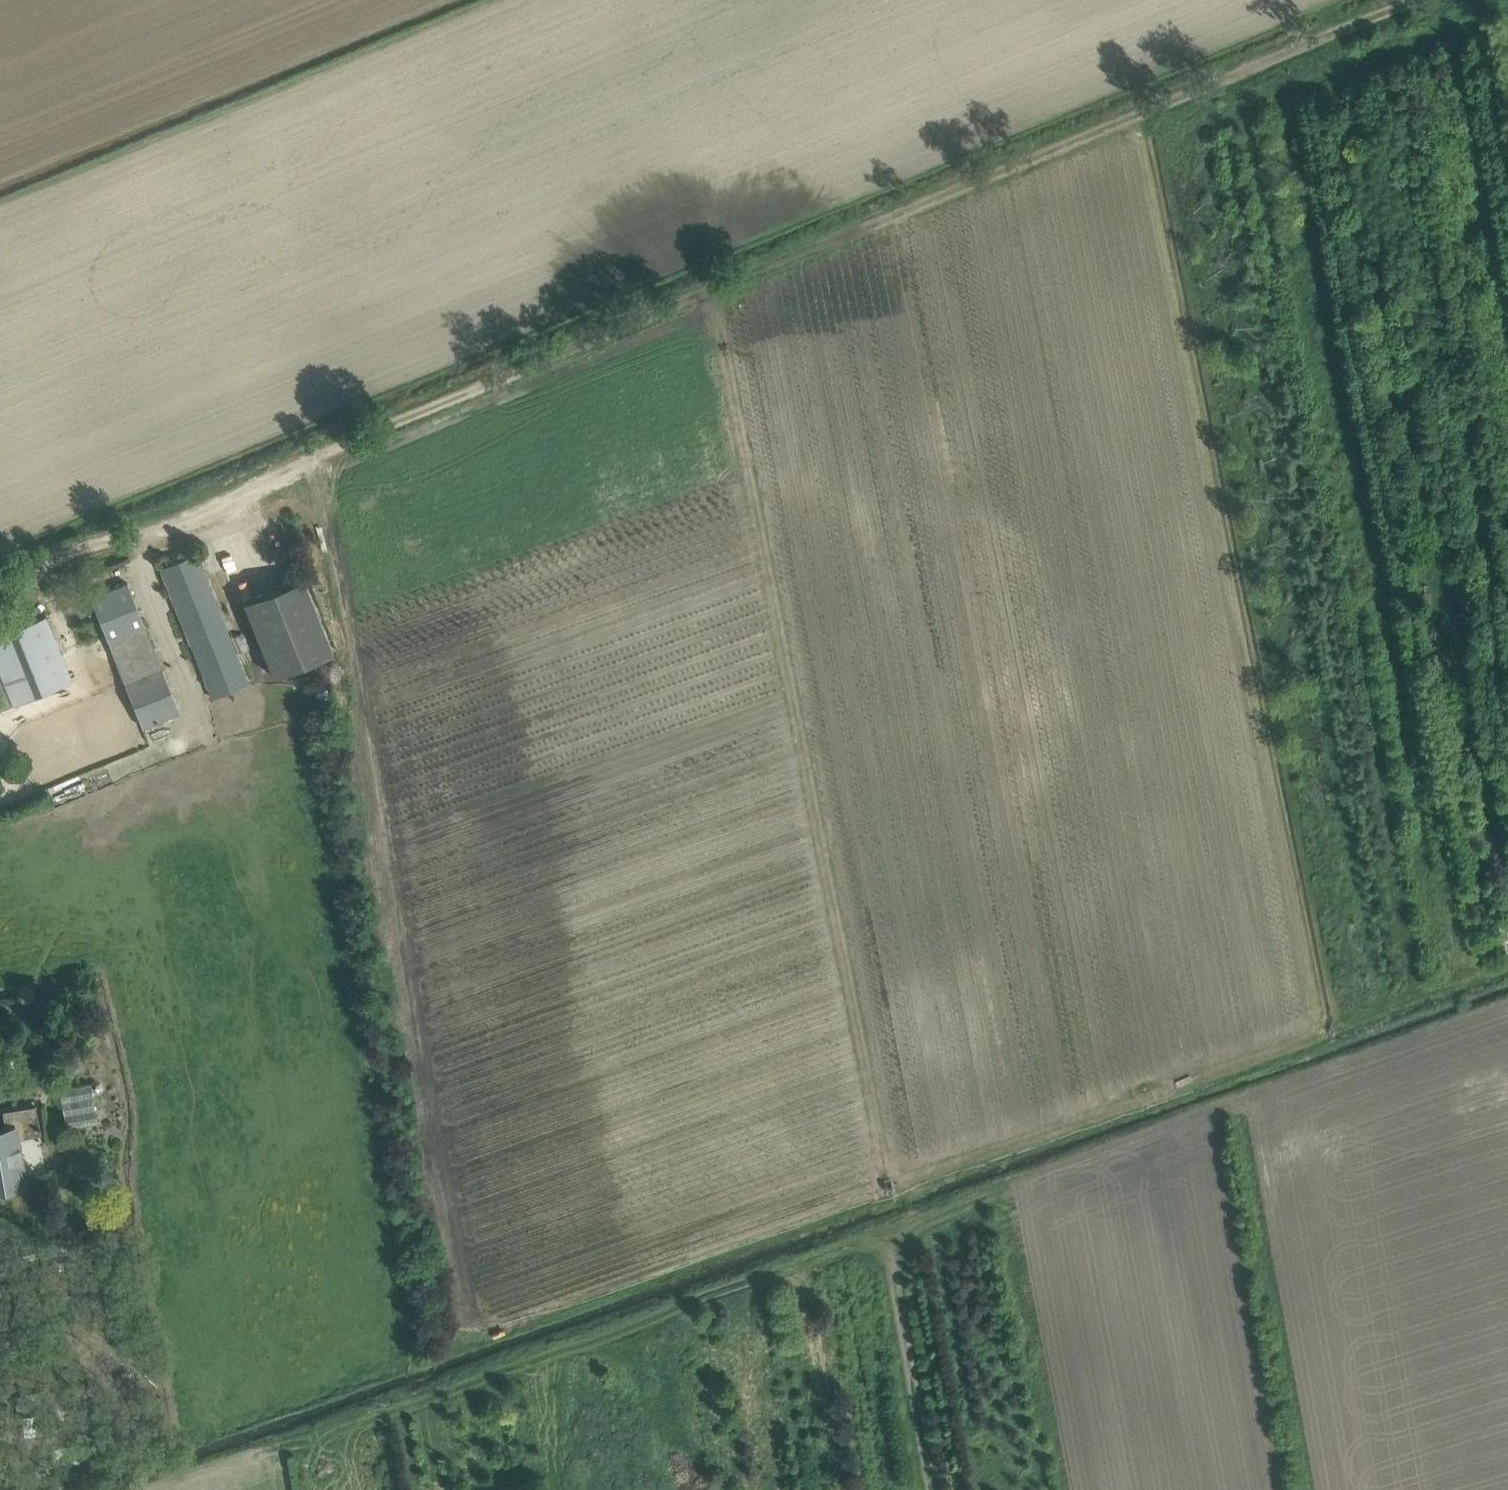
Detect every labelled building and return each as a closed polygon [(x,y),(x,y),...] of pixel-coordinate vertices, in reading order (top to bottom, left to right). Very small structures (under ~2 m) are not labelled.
[(248,683),(204,572),(197,554),(162,568),(213,697),(248,683)] [(244,601),(273,676),(333,652),(303,578),(244,601)] [(91,597),(142,726),(180,711),(128,582),(91,597)] [(2,708),(72,680),(46,616),(0,634),(0,703),(2,708)] [(61,1088),(65,1112),(95,1107),(91,1084),(61,1088)] [(6,1128),(0,1130),(0,1187),(24,1184),(17,1136),(41,1133),(36,1104),(3,1111),(6,1128)]
